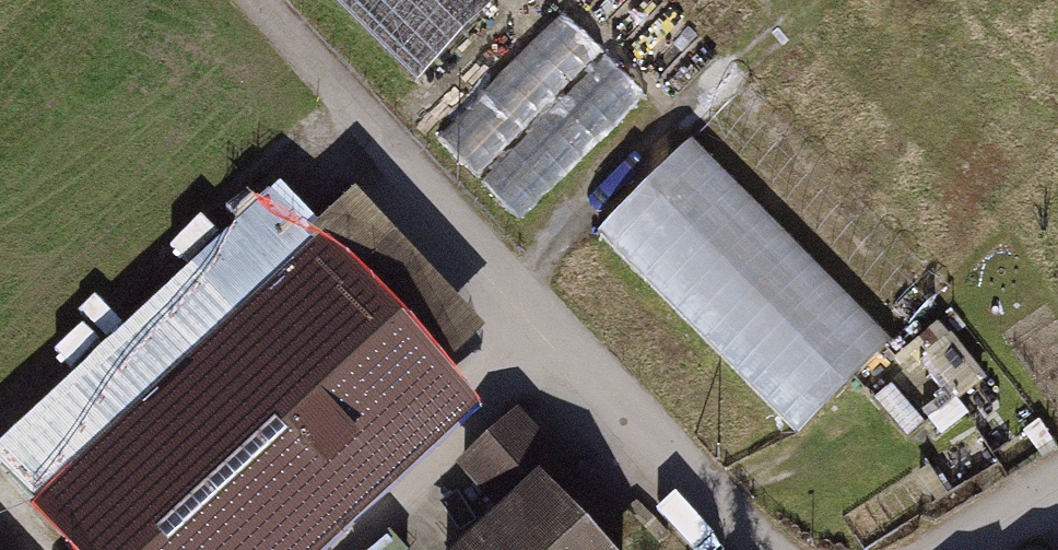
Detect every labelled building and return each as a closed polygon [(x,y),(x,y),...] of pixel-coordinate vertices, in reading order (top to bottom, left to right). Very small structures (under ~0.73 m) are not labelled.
[(409,80),(486,0),(327,0),(409,80)] [(571,7),(441,131),(518,211),(648,88),(571,7)] [(694,130),(600,224),(801,425),(895,331),(694,130)] [(48,549),(307,549),(471,396),(297,212),(0,491),(0,499),(48,549)] [(539,515),(500,549),(571,549),(539,515)]
